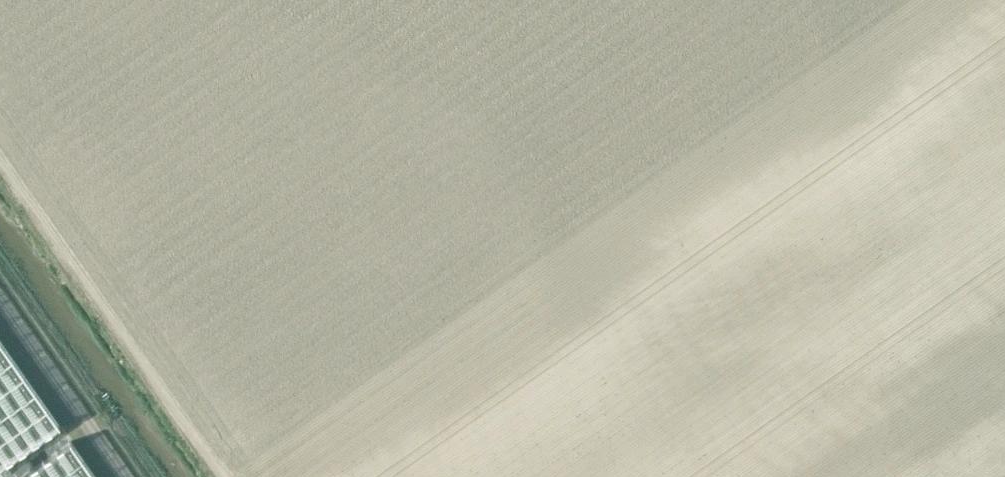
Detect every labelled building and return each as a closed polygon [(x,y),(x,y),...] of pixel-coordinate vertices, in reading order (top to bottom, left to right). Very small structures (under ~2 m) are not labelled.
[(57,423),(0,341),(0,463),(57,423)] [(69,443),(20,476),(93,476),(69,443)]
